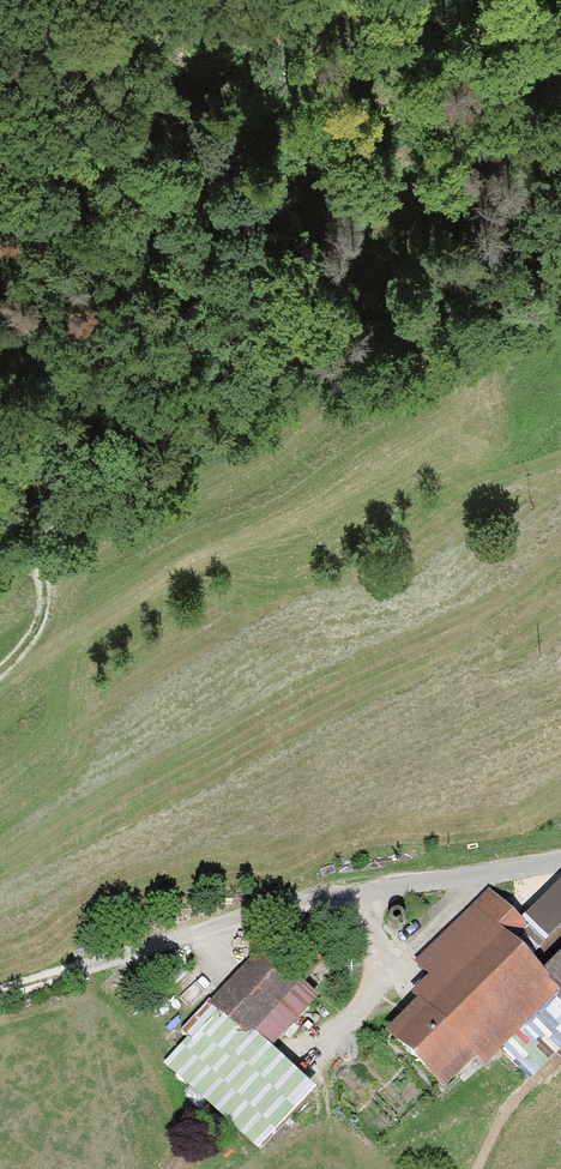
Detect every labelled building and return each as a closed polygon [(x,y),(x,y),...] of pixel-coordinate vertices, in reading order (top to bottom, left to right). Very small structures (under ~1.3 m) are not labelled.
[(525,914),(524,913),(519,917),(488,886),(413,961),(428,976),(409,995),(413,999),(382,1030),(444,1093),(479,1058),(486,1066),(501,1051),(530,1079),(560,1048),(560,878),(525,914)] [(273,978),(291,996),(315,972),(297,954),(273,978)] [(190,1053),(168,1075),(261,1166),(307,1119),(242,1054),(254,1042),(296,1000),(291,996),(273,978),(262,967),(184,1046),(190,1053)] [(296,1000),(254,1042),(271,1059),(313,1017),(296,1000)]
